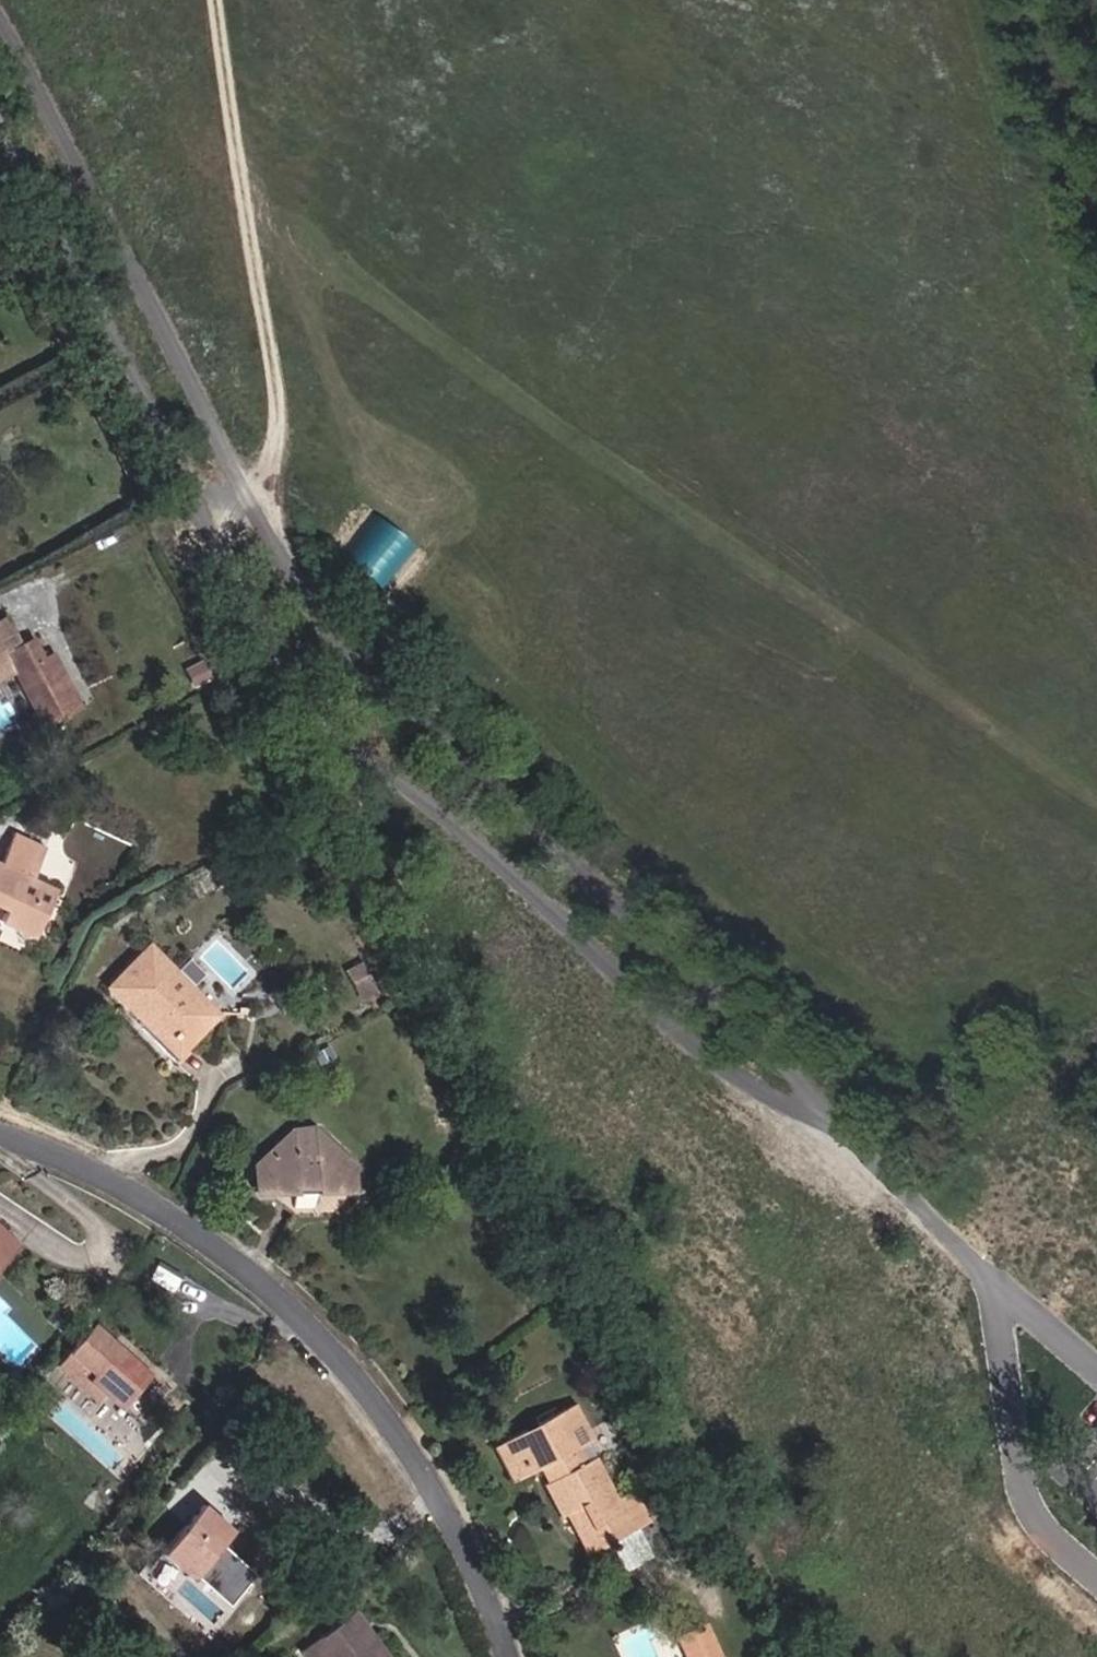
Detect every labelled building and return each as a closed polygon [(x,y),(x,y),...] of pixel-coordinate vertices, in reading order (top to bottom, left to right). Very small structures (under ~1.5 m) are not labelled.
[(1,678),(2,680),(10,675),(31,715),(23,720),(31,735),(67,717),(38,661),(29,666),(25,658),(14,664),(0,636),(0,678),(1,678)] [(0,867),(0,910),(7,913),(0,927),(0,929),(32,945),(56,895),(37,886),(51,856),(37,849),(41,842),(34,839),(32,845),(16,838),(1,868),(0,867)] [(114,992),(134,1014),(128,1020),(175,1070),(191,1054),(184,1047),(213,1021),(217,1025),(223,1020),(201,996),(195,1002),(152,956),(114,992)] [(297,1153),(331,1151),(319,1142),(297,1142),(297,1153)] [(331,1151),(297,1153),(296,1158),(282,1159),(268,1179),(268,1204),(362,1202),(362,1180),(331,1151)] [(19,1262),(0,1245),(0,1283),(19,1262)] [(46,1395),(72,1419),(88,1402),(102,1415),(112,1404),(124,1415),(152,1386),(99,1337),(46,1395)] [(124,1415),(112,1404),(102,1415),(114,1427),(124,1415)] [(504,1451),(512,1470),(537,1478),(547,1474),(554,1491),(549,1494),(564,1524),(571,1520),(592,1560),(641,1534),(626,1505),(621,1507),(600,1467),(582,1476),(574,1457),(581,1453),(577,1438),(587,1432),(577,1413),(504,1451)] [(247,1584),(216,1557),(232,1538),(203,1512),(159,1561),(174,1575),(178,1570),(192,1583),(197,1577),(228,1605),(247,1584)] [(232,1609),(251,1588),(247,1584),(228,1605),(232,1609)] [(701,1632),(676,1645),(682,1656),(714,1656),(701,1632)] [(379,1642),(365,1651),(357,1639),(330,1656),(389,1656),(379,1642)]
